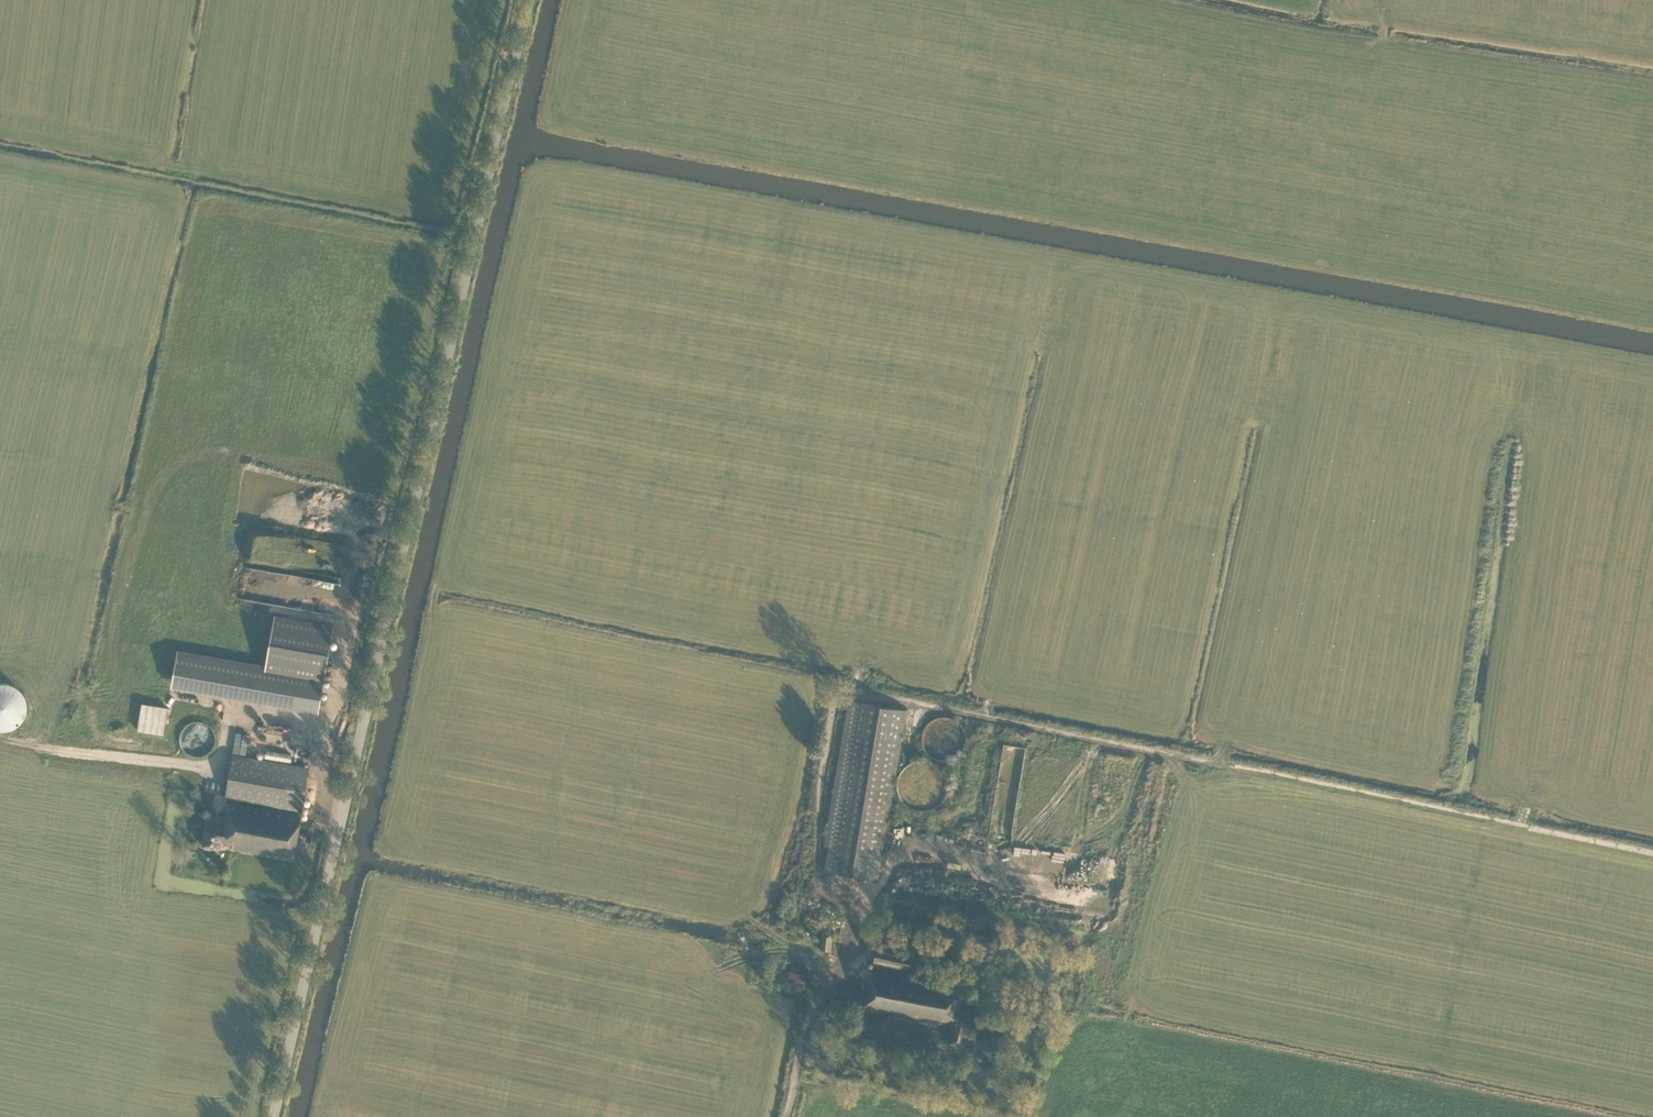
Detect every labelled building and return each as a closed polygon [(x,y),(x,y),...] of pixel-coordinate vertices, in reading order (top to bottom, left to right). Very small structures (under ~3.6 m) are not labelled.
[(334,625),(275,614),(265,667),(325,677),(334,625)] [(171,689),(318,715),(325,677),(265,667),(177,651),(171,689)] [(27,719),(13,680),(0,685),(0,729),(27,719)] [(907,710),(851,701),(824,869),(880,878),(907,710)] [(930,756),(955,754),(954,745),(943,746),(942,739),(929,740),(930,756)] [(310,767),(233,755),(225,799),(299,811),(298,815),(228,803),(223,831),(206,828),(203,846),(206,846),(205,848),(212,849),(212,847),(221,849),(222,843),(233,845),(232,850),(294,860),(310,767)] [(832,932),(821,931),(820,948),(831,949),(832,932)] [(948,1041),(964,1044),(970,1011),(959,1009),(965,982),(914,972),(918,951),(877,942),(863,1010),(943,1026),(944,1022),(952,1023),(948,1041)] [(1017,985),(999,982),(997,992),(1015,995),(1017,985)] [(983,1053),(972,1050),(970,1057),(981,1060),(983,1053)]
